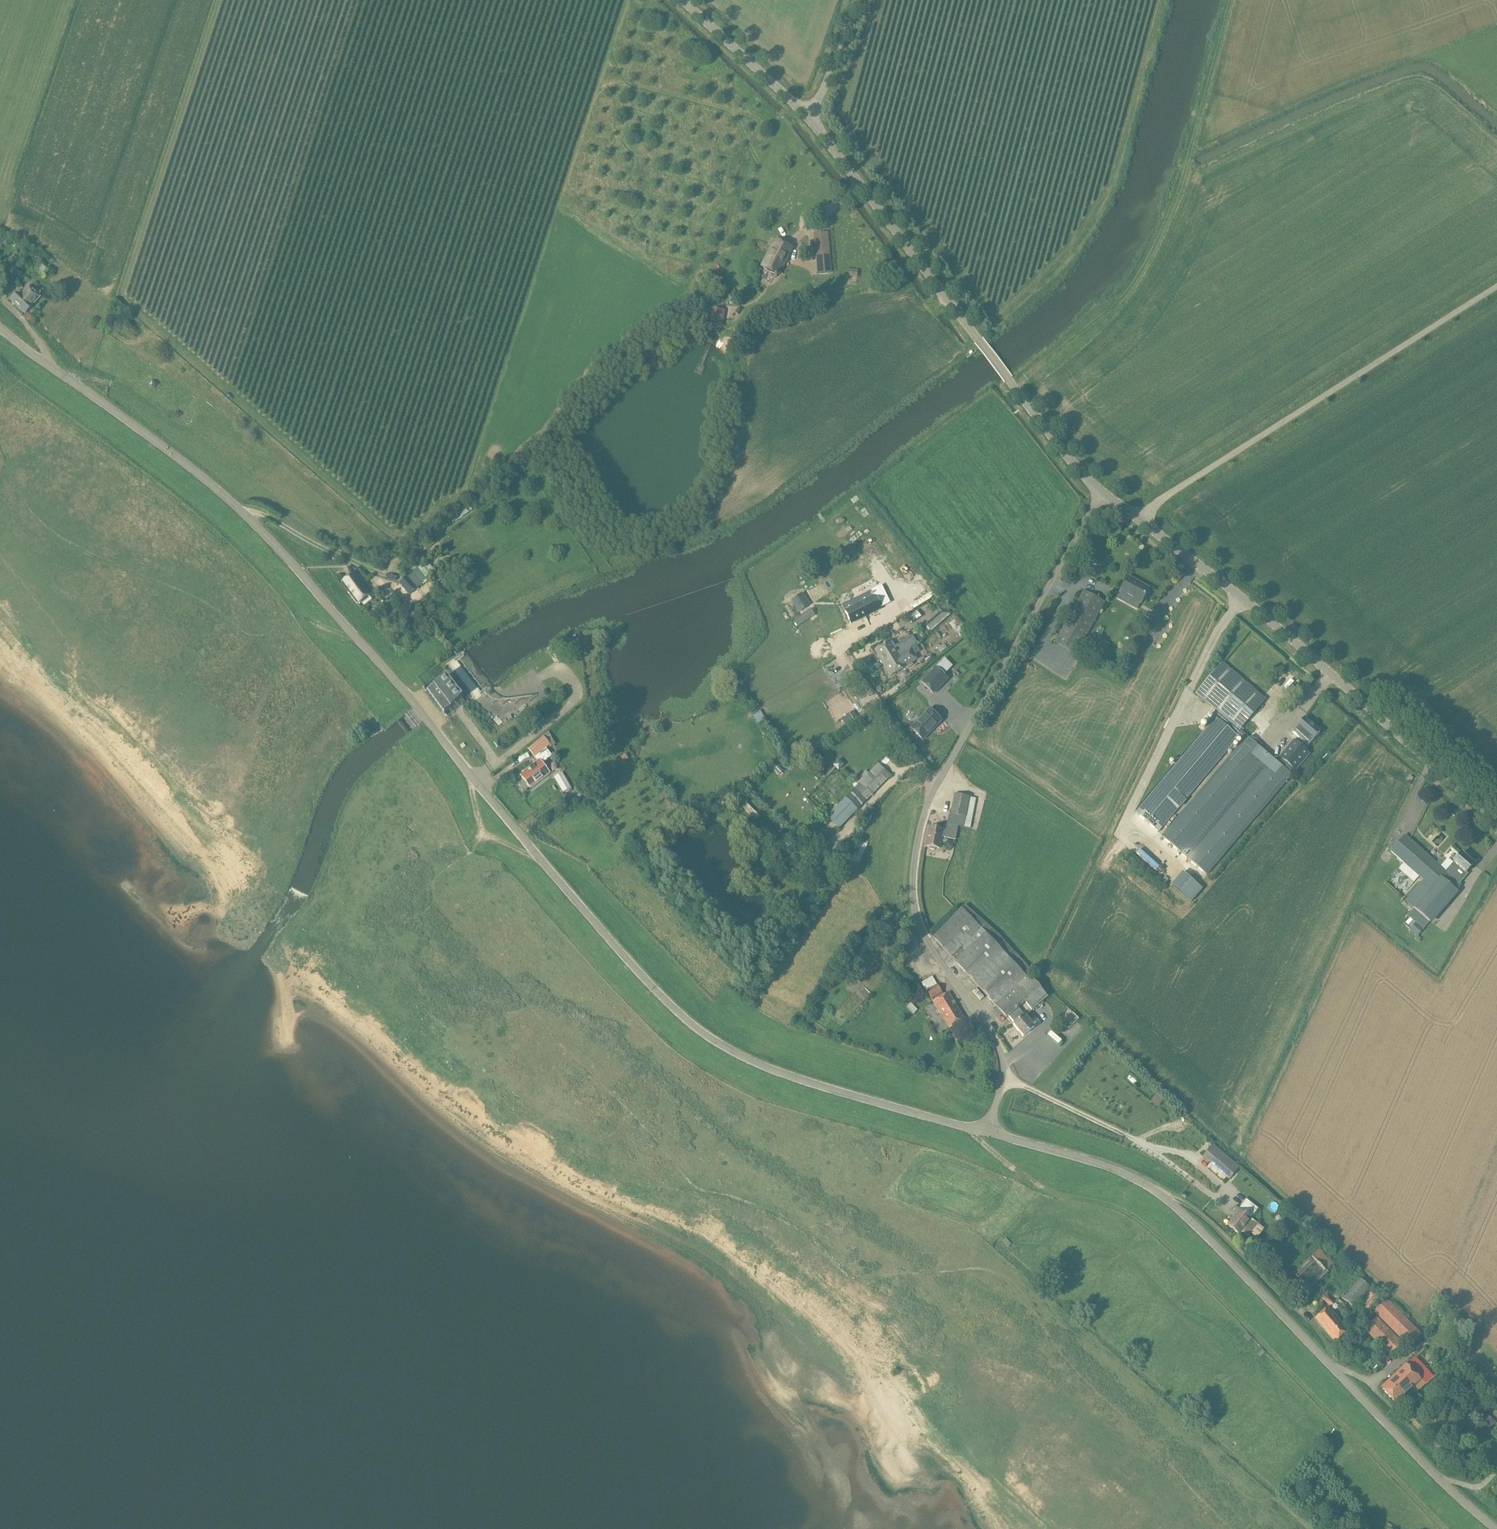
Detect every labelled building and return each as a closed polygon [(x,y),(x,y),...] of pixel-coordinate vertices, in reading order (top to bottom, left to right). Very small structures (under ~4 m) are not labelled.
[(831,257),(829,232),(815,234),(817,258),(831,257)] [(6,236),(0,240),(0,245),(1,247),(10,242),(6,236)] [(791,249),(776,241),(762,267),(777,275),(791,249)] [(43,262),(37,267),(44,275),(50,269),(43,262)] [(41,293),(37,290),(33,291),(28,287),(20,296),(17,293),(9,300),(24,314),(40,298),(39,297),(41,293)] [(725,311),(709,308),(706,325),(722,328),(725,311)] [(427,579),(413,560),(407,565),(410,569),(404,574),(407,577),(399,584),(409,596),(418,589),(417,589),(422,584),(423,585),(428,581),(426,580),(427,579)] [(362,584),(354,574),(342,583),(357,604),(372,593),(364,582),(362,584)] [(1135,581),(1128,577),(1120,592),(1140,604),(1148,590),(1134,582),(1135,581)] [(1105,603),(1083,590),(1055,643),(1077,655),(1105,603)] [(879,609),(871,592),(842,606),(851,623),(870,613),(879,609)] [(791,600),(799,612),(809,606),(801,594),(791,600)] [(951,614),(942,603),(935,609),(939,613),(926,625),(931,632),(951,614)] [(810,610),(794,621),(798,627),(814,616),(810,610)] [(877,654),(883,664),(911,647),(912,647),(917,644),(912,636),(893,648),(890,642),(880,648),(878,645),(870,649),(874,656),(877,654)] [(1105,653),(1108,645),(1104,642),(1100,651),(1105,653)] [(890,676),(904,667),(906,669),(913,665),(912,663),(918,660),(915,656),(920,653),(916,647),(912,650),(911,649),(912,648),(912,647),(911,647),(883,664),(890,676)] [(1206,875),(1291,775),(1289,773),(1293,768),(1290,766),(1304,750),(1296,742),(1278,763),(1239,730),(1265,700),(1222,663),(1196,694),(1219,714),(1136,813),(1158,832),(1238,738),(1242,742),(1161,837),(1180,853),(1235,789),(1242,795),(1188,859),(1206,875)] [(923,681),(933,691),(946,677),(936,667),(923,681)] [(463,698),(446,676),(427,691),(444,713),(463,698)] [(825,704),(836,719),(853,706),(841,691),(825,704)] [(941,721),(929,710),(911,729),(923,740),(941,721)] [(1293,732),(1308,745),(1320,732),(1304,718),(1293,732)] [(557,744),(549,733),(542,737),(543,738),(528,750),(534,758),(535,758),(538,761),(519,776),(530,789),(550,774),(542,764),(552,757),(547,749),(550,747),(551,748),(557,744)] [(833,766),(839,771),(845,766),(839,760),(833,766)] [(891,776),(878,763),(826,816),(839,829),(891,776)] [(572,791),(562,773),(554,778),(563,793),(565,792),(566,794),(572,791)] [(970,797),(954,794),(950,815),(949,814),(946,831),(942,831),(942,830),(930,828),(926,847),(930,847),(930,849),(931,850),(934,851),(935,850),(936,848),(939,849),(941,837),(945,837),(944,838),(957,840),(959,827),(971,829),(976,799),(970,798),(970,797)] [(757,820),(761,816),(748,803),(744,807),(757,820)] [(1414,909),(1432,924),(1459,893),(1457,891),(1462,885),(1460,883),(1468,874),(1466,873),(1474,864),(1462,853),(1446,871),(1405,835),(1390,852),(1404,864),(1419,877),(1423,880),(1405,901),(1414,909)] [(860,840),(852,860),(861,863),(869,844),(860,840)] [(947,840),(945,842),(944,846),(947,848),(950,849),(953,846),(953,843),(951,840),(947,840)] [(846,848),(841,842),(833,851),(838,856),(846,848)] [(1191,902),(1202,890),(1183,873),(1172,886),(1191,902)] [(965,906),(933,937),(951,958),(952,957),(956,961),(955,962),(1006,1019),(1008,1017),(1018,1008),(1025,1002),(1041,989),(1029,976),(1033,973),(1000,937),(965,906)] [(892,926),(885,914),(878,918),(886,930),(892,926)] [(943,997),(932,977),(921,983),(949,1030),(964,1021),(948,994),(943,997)] [(1048,997),(1041,989),(1025,1002),(1033,1011),(1048,997)] [(1018,1008),(1008,1017),(1014,1024),(1013,1025),(1023,1037),(1034,1027),(1018,1008)] [(952,1035),(956,1042),(961,1039),(957,1032),(952,1035)] [(1157,1094),(1152,1101),(1159,1105),(1163,1098),(1157,1094)] [(1240,1168),(1214,1145),(1203,1158),(1229,1180),(1240,1168)] [(1258,1209),(1247,1200),(1239,1210),(1236,1208),(1231,1214),(1235,1217),(1228,1225),(1239,1234),(1241,1231),(1248,1237),(1258,1225),(1250,1219),(1258,1209)] [(1292,1217),(1283,1214),(1280,1224),(1289,1227),(1292,1217)] [(1333,1264),(1320,1250),(1311,1258),(1293,1274),(1307,1289),(1318,1280),(1326,1272),(1325,1271),(1333,1264)] [(1371,1288),(1358,1278),(1343,1297),(1356,1307),(1371,1288)] [(1379,1299),(1370,1292),(1359,1307),(1367,1313),(1379,1299)] [(1334,1303),(1324,1294),(1320,1298),(1331,1307),(1334,1303)] [(1422,1335),(1387,1299),(1374,1312),(1409,1348),(1422,1335)] [(1348,1331),(1328,1308),(1315,1319),(1336,1342),(1348,1331)] [(1404,1345),(1377,1317),(1364,1330),(1392,1357),(1404,1345)] [(1415,1357),(1381,1389),(1396,1404),(1414,1386),(1419,1391),(1434,1377),(1415,1357)] [(1496,1423),(1489,1415),(1482,1421),(1478,1416),(1465,1427),(1466,1429),(1462,1432),(1466,1436),(1463,1438),(1470,1445),(1489,1428),(1496,1423)]
